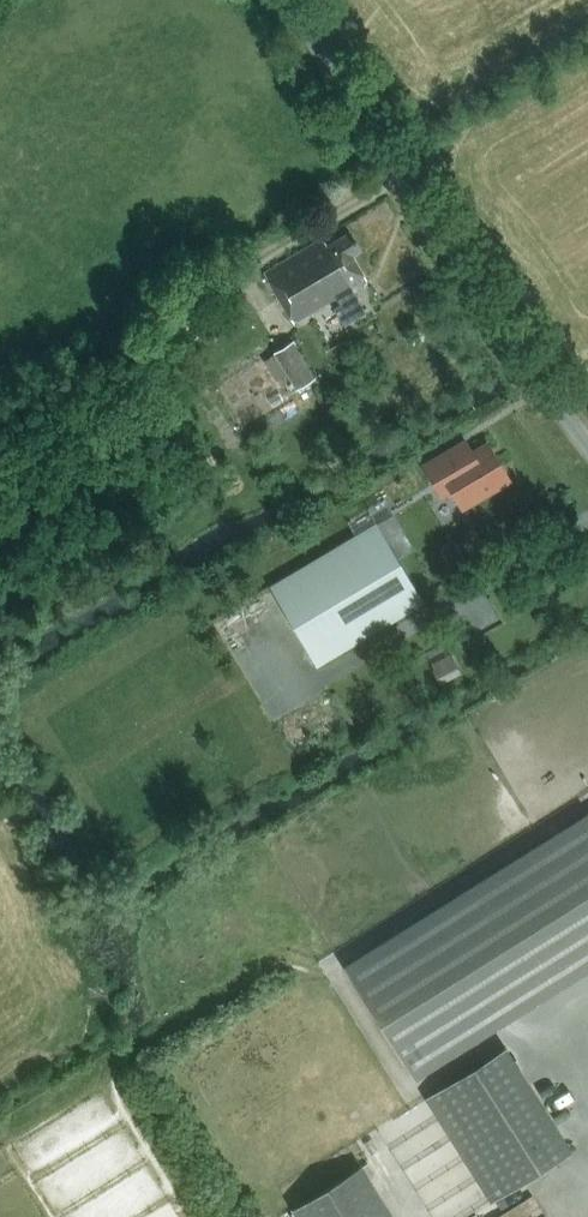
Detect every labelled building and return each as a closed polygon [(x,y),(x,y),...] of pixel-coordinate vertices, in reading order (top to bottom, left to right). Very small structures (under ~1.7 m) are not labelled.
[(367,279),(352,255),(361,249),(350,231),(327,245),(322,237),(264,273),(294,323),(335,298),(340,305),(335,308),(345,325),(367,312),(356,295),(357,295),(352,287),(367,279)] [(275,352),(298,389),(316,378),(293,341),(275,352)] [(472,454),(464,442),(426,464),(444,495),(454,489),(463,505),(480,495),(484,497),(488,494),(489,490),(507,479),(487,445),(472,454)] [(317,666),(424,603),(421,599),(437,590),(421,561),(405,571),(376,522),(269,585),(317,666)] [(451,653),(430,663),(440,683),(460,673),(451,653)] [(346,970),(413,1077),(587,967),(587,816),(346,970)] [(492,1202),(572,1152),(506,1047),(426,1098),(492,1202)] [(297,1216),(394,1216),(361,1165),(292,1209),(297,1216)] [(499,1216),(535,1216),(547,1211),(540,1197),(499,1216)]
